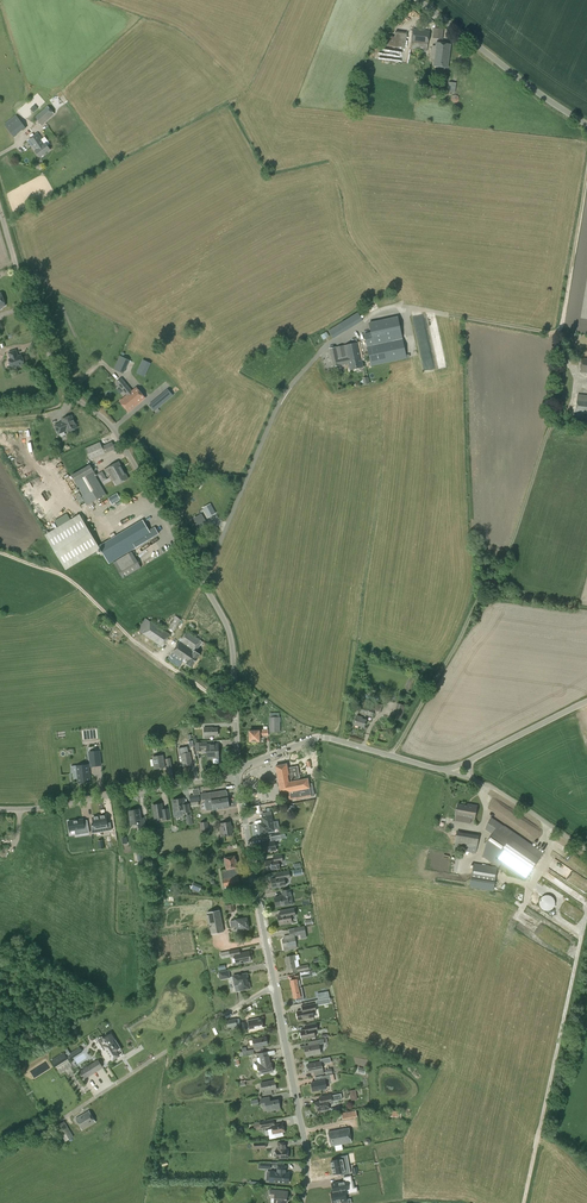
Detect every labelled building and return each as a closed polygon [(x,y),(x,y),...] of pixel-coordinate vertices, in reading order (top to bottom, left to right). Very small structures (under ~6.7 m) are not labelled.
[(444,29),(434,28),(433,38),(442,40),(444,29)] [(430,31),(413,29),(410,49),(427,51),(430,31)] [(405,51),(407,33),(399,32),(399,31),(396,30),(396,31),(395,31),(394,37),(387,36),(386,46),(399,47),(398,50),(405,51)] [(448,68),(451,45),(436,43),(436,47),(432,46),(430,59),(434,59),(433,66),(448,68)] [(41,126),(55,114),(48,106),(34,118),(41,126)] [(4,124),(8,129),(14,124),(15,125),(20,121),(16,116),(4,124)] [(45,137),(42,139),(38,134),(27,141),(39,158),(50,150),(47,146),(50,144),(45,137)] [(358,312),(349,318),(354,326),(363,320),(358,312)] [(403,339),(403,337),(398,317),(368,323),(371,332),(364,334),(366,343),(367,347),(403,339)] [(334,338),(346,331),(340,323),(328,330),(334,338)] [(329,336),(327,332),(320,335),(323,340),(329,336)] [(407,358),(403,339),(367,347),(371,366),(407,358)] [(359,342),(345,345),(329,349),(333,367),(349,364),(350,370),(363,367),(362,360),(363,360),(359,342)] [(19,357),(16,350),(9,353),(11,359),(10,360),(12,368),(16,367),(17,368),(21,366),(21,365),(25,364),(22,355),(19,357)] [(123,374),(129,360),(120,356),(114,369),(123,374)] [(145,377),(151,363),(143,360),(137,373),(145,377)] [(564,382),(566,363),(556,362),(555,381),(564,382)] [(124,381),(121,379),(116,383),(127,396),(120,402),(129,412),(145,399),(136,388),(132,391),(124,381)] [(168,399),(173,395),(167,388),(162,392),(168,399)] [(577,401),(575,420),(584,421),(584,414),(586,414),(586,402),(577,401)] [(64,422),(55,426),(59,434),(68,430),(69,432),(77,428),(72,416),(63,419),(64,422)] [(85,449),(87,453),(83,455),(86,460),(89,458),(90,460),(115,449),(112,442),(102,446),(100,442),(85,449)] [(111,477),(124,470),(119,461),(104,470),(106,474),(109,473),(111,477)] [(82,508),(87,506),(106,494),(94,472),(94,471),(90,465),(71,476),(84,499),(83,499),(85,503),(81,506),(82,508)] [(129,478),(124,470),(111,477),(116,486),(129,478)] [(202,486),(208,476),(198,470),(195,475),(199,477),(195,482),(202,486)] [(117,493),(108,498),(114,509),(123,503),(117,493)] [(216,514),(210,504),(203,508),(208,518),(216,514)] [(201,514),(194,518),(198,524),(197,525),(202,533),(210,529),(201,514)] [(79,515),(45,535),(43,537),(44,539),(46,537),(66,570),(100,549),(109,563),(112,562),(131,550),(136,547),(134,543),(143,538),(150,532),(143,520),(98,547),(79,515)] [(141,567),(131,551),(113,563),(122,578),(141,567)] [(174,631),(181,620),(175,616),(173,619),(174,619),(169,628),(174,631)] [(142,633),(149,639),(162,647),(170,635),(145,618),(137,630),(142,633)] [(196,652),(199,647),(197,646),(200,640),(187,631),(168,659),(179,667),(183,661),(186,663),(191,667),(200,654),(196,652)] [(367,715),(373,717),(375,711),(380,712),(382,705),(363,699),(359,713),(361,713),(360,716),(357,715),(354,724),(364,727),(367,720),(365,719),(367,715)] [(398,703),(393,719),(401,721),(406,706),(398,703)] [(280,732),(280,717),(269,717),(270,732),(280,732)] [(212,728),(212,727),(204,727),(205,738),(210,738),(210,736),(218,735),(218,728),(212,728)] [(249,731),(249,737),(249,738),(249,740),(250,740),(250,741),(260,741),(260,736),(268,736),(268,728),(265,728),(265,729),(262,729),(262,731),(260,731),(249,731)] [(215,743),(207,744),(202,744),(202,742),(195,742),(195,751),(202,751),(202,749),(207,748),(208,756),(208,760),(219,759),(219,747),(215,747),(215,743)] [(190,752),(185,753),(184,749),(178,749),(179,755),(182,755),(183,766),(192,764),(190,752)] [(85,754),(85,761),(97,760),(97,753),(85,754)] [(155,769),(165,767),(163,755),(156,756),(157,759),(153,759),(155,769)] [(62,776),(63,782),(75,781),(72,762),(60,764),(61,770),(59,770),(60,776),(62,776)] [(288,792),(290,800),(296,799),(296,800),(301,799),(300,798),(315,796),(312,783),(309,784),(308,778),(298,780),(298,778),(300,778),(297,766),(287,769),(286,764),(275,766),(281,794),(288,792)] [(228,796),(227,796),(226,790),(201,794),(202,800),(205,799),(207,811),(229,807),(228,796)] [(173,800),(174,810),(182,809),(183,813),(190,812),(188,804),(185,805),(184,798),(173,800)] [(163,809),(162,804),(153,805),(155,818),(162,817),(163,820),(170,819),(168,809),(163,809)] [(470,804),(470,806),(457,804),(455,816),(475,819),(477,805),(470,804)] [(139,827),(145,826),(144,818),(140,819),(139,810),(129,811),(132,825),(138,824),(139,827)] [(106,815),(99,817),(101,828),(111,826),(110,822),(107,823),(106,815)] [(260,833),(275,830),(272,815),(262,817),(263,823),(259,824),(260,833)] [(101,828),(99,817),(92,818),(94,825),(90,825),(91,830),(101,828)] [(526,879),(544,853),(492,818),(485,829),(483,837),(489,840),(485,845),(483,856),(493,863),(496,859),(501,862),(526,879)] [(84,827),(83,819),(68,822),(70,831),(80,829),(81,835),(89,834),(88,826),(84,827)] [(209,831),(208,821),(200,823),(201,832),(209,831)] [(231,822),(219,824),(220,830),(222,830),(223,836),(233,835),(231,822)] [(479,835),(457,832),(453,849),(476,853),(479,835)] [(270,837),(271,842),(263,844),(264,852),(276,850),(274,841),(281,840),(281,835),(270,837)] [(273,856),(274,860),(266,862),(267,870),(280,868),(279,863),(283,862),(282,854),(273,856)] [(227,869),(238,867),(235,856),(224,858),(227,869)] [(498,867),(474,863),(472,873),(453,870),(451,885),(493,892),(498,867)] [(275,873),(276,878),(271,879),(273,887),(286,885),(285,879),(290,878),(289,871),(275,873)] [(202,886),(194,883),(191,889),(199,892),(202,886)] [(293,904),(290,889),(282,891),(283,896),(274,898),(276,906),(283,905),(283,906),(293,904)] [(543,896),(541,898),(539,900),(539,903),(539,905),(541,908),(542,909),(545,911),(548,911),(550,910),(552,909),(554,907),(555,904),(555,902),(554,899),(553,897),(551,895),(548,895),(545,895),(543,896)] [(237,903),(225,905),(226,913),(239,911),(237,903)] [(280,910),(280,915),(278,916),(279,924),(292,922),(291,917),(296,916),(294,908),(280,910)] [(224,932),(220,910),(207,912),(211,934),(224,932)] [(247,918),(236,920),(230,921),(231,928),(237,926),(238,931),(249,929),(247,918)] [(307,938),(304,926),(294,928),(295,936),(300,935),(301,939),(307,938)] [(285,939),(283,940),(285,950),(297,948),(294,935),(285,936),(285,939)] [(249,951),(240,953),(239,948),(229,950),(229,951),(220,953),(221,959),(230,957),(235,956),(236,964),(251,961),(249,951)] [(288,969),(292,968),(296,967),(294,960),(296,959),(295,955),(286,957),(288,969)] [(230,978),(229,970),(218,972),(220,980),(230,978)] [(247,973),(233,976),(236,991),(251,988),(250,983),(249,983),(247,973)] [(294,976),(295,979),(290,980),(292,989),(299,988),(298,980),(299,980),(298,975),(294,976)] [(301,995),(299,988),(292,989),(294,998),(298,997),(299,1001),(303,1000),(302,995),(301,995)] [(296,1011),(298,1020),(313,1017),(312,1011),(316,1011),(314,1004),(307,1005),(308,1009),(296,1011)] [(248,1020),(250,1031),(264,1028),(262,1017),(248,1020)] [(236,1019),(226,1020),(228,1027),(237,1026),(236,1019)] [(304,1025),(305,1029),(300,1030),(302,1039),(315,1037),(314,1031),(317,1030),(316,1023),(304,1025)] [(101,1042),(102,1044),(103,1044),(104,1045),(101,1047),(110,1061),(116,1057),(113,1052),(117,1049),(108,1035),(101,1040),(102,1042),(101,1042)] [(266,1037),(252,1039),(254,1050),(262,1048),(261,1046),(267,1045),(266,1037)] [(320,1053),(318,1044),(324,1043),(323,1039),(311,1041),(312,1045),(303,1047),(305,1056),(320,1053)] [(242,1056),(243,1056),(254,1054),(253,1049),(247,1051),(246,1047),(242,1048),(242,1052),(241,1052),(242,1056)] [(259,1074),(272,1071),(271,1063),(270,1063),(268,1056),(267,1052),(258,1054),(259,1058),(257,1058),(258,1062),(257,1063),(259,1074)] [(73,1058),(74,1057),(73,1056),(68,1059),(66,1056),(56,1062),(59,1066),(72,1058),(73,1058)] [(323,1069),(321,1061),(307,1064),(309,1072),(314,1071),(315,1076),(324,1074),(323,1069)] [(82,1068),(83,1069),(79,1072),(83,1078),(83,1077),(88,1073),(89,1074),(96,1070),(92,1064),(87,1066),(87,1065),(82,1068)] [(326,1084),(331,1083),(330,1075),(322,1076),(323,1080),(311,1082),(313,1091),(326,1088),(326,1084)] [(269,1090),(276,1089),(274,1080),(260,1083),(263,1096),(270,1094),(269,1090)] [(320,1105),(316,1106),(318,1114),(322,1113),(323,1114),(330,1113),(328,1106),(333,1105),(333,1102),(342,1100),(341,1095),(331,1097),(332,1098),(320,1101),(320,1105)] [(278,1100),(270,1101),(269,1096),(260,1098),(262,1107),(266,1107),(267,1111),(280,1108),(278,1100)] [(356,1110),(341,1113),(343,1120),(357,1117),(356,1110)] [(89,1111),(76,1119),(82,1130),(95,1122),(89,1111)] [(272,1129),(268,1130),(270,1139),(276,1138),(276,1137),(282,1136),(281,1135),(283,1134),(282,1132),(284,1132),(283,1123),(274,1125),(273,1120),(259,1122),(254,1123),(254,1129),(271,1126),(272,1129)] [(74,1137),(64,1121),(56,1126),(60,1133),(59,1133),(60,1135),(59,1135),(60,1137),(62,1137),(65,1141),(74,1137)] [(351,1142),(349,1128),(328,1132),(331,1146),(351,1142)] [(277,1158),(288,1158),(288,1149),(286,1149),(285,1142),(277,1143),(278,1150),(277,1150),(277,1152),(276,1152),(275,1153),(275,1155),(276,1156),(277,1156),(277,1158)] [(324,1158),(326,1165),(337,1163),(335,1153),(331,1154),(331,1157),(324,1158)] [(337,1163),(326,1165),(327,1172),(334,1170),(335,1174),(339,1173),(337,1163)] [(270,1172),(269,1181),(276,1182),(288,1183),(289,1173),(285,1173),(286,1166),(284,1166),(278,1165),(278,1166),(277,1172),(270,1172)] [(325,1185),(327,1193),(339,1190),(342,1190),(342,1189),(343,1189),(341,1181),(348,1180),(347,1176),(338,1178),(339,1182),(325,1185)] [(288,1191),(270,1190),(270,1197),(274,1198),(274,1202),(286,1202),(286,1199),(287,1199),(288,1191)] [(339,1190),(327,1193),(325,1193),(327,1202),(330,1202),(335,1202),(340,1202),(340,1201),(341,1201),(339,1190)]
